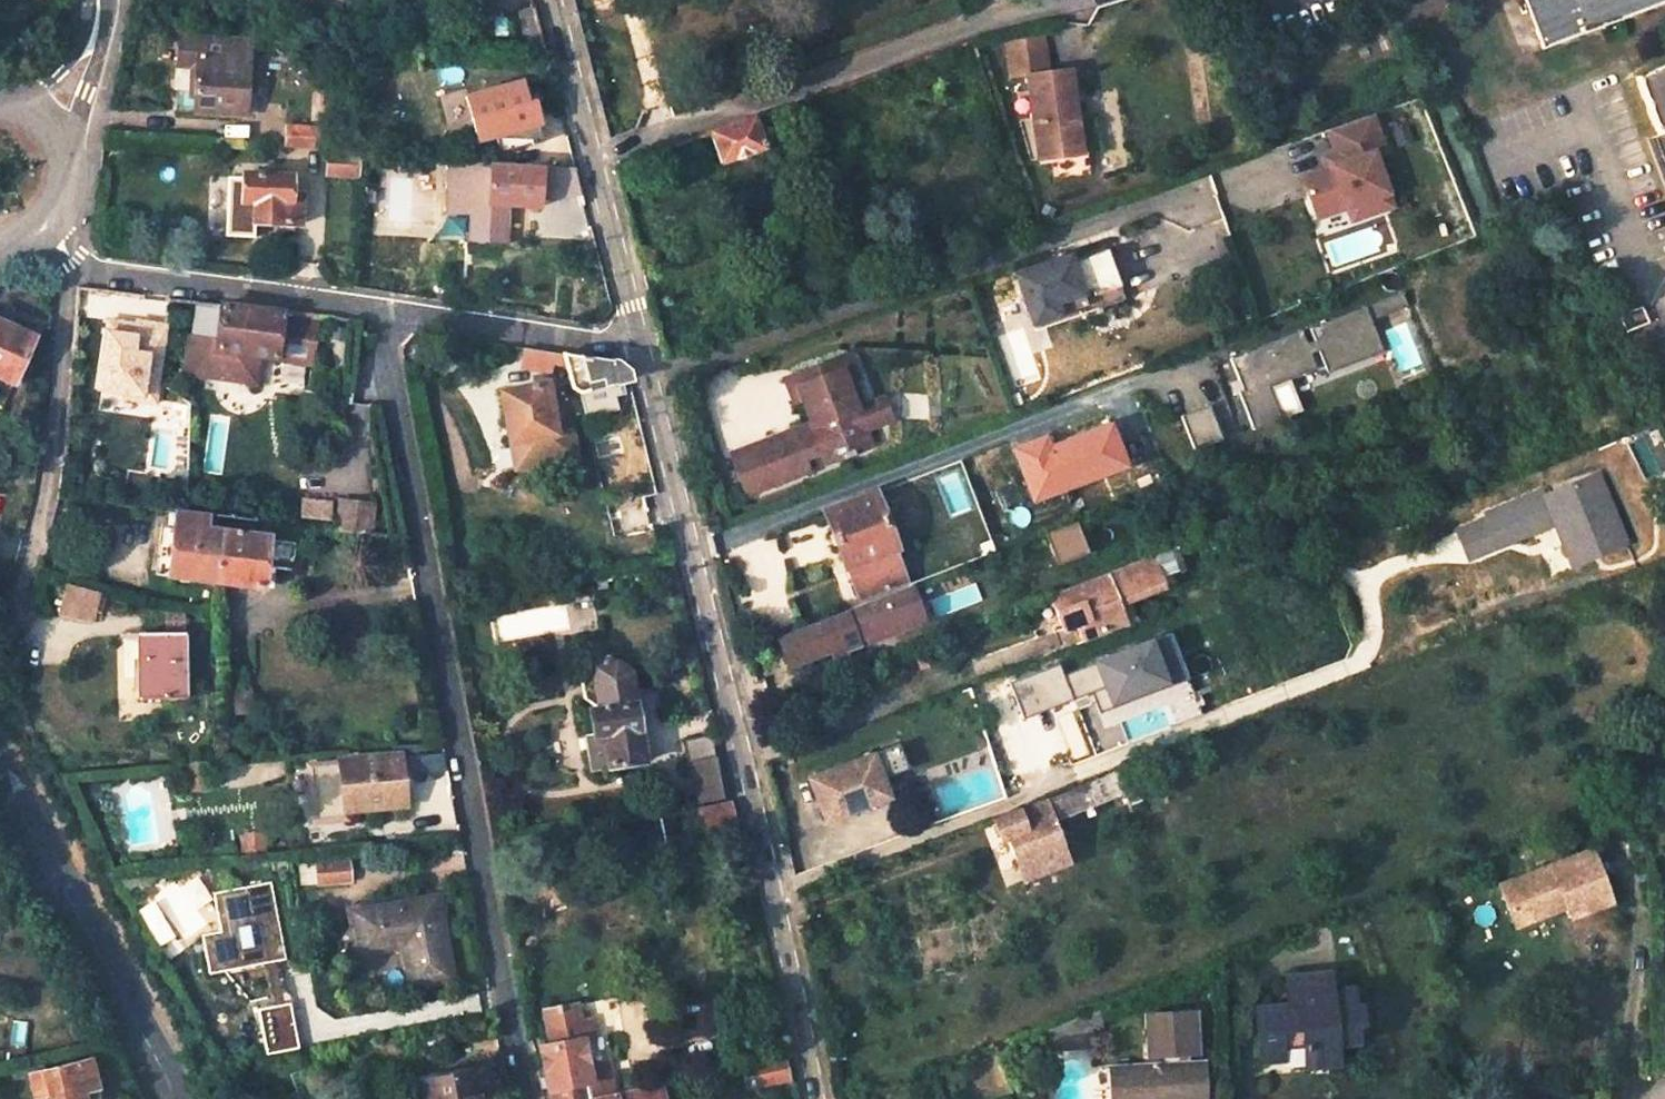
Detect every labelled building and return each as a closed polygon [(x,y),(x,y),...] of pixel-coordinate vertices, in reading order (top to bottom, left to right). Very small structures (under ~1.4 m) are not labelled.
[(1542,49),(1664,3),(1664,0),(1524,0),(1542,49)] [(248,41),(198,38),(195,111),(245,114),(248,41)] [(1664,186),(1664,64),(1656,68),(1656,69),(1646,72),(1636,76),(1642,95),(1646,95),(1650,107),(1648,109),(1648,110),(1648,111),(1653,124),(1654,124),(1658,134),(1657,135),(1647,139),(1657,165),(1664,186)] [(1069,70),(1026,76),(1039,160),(1081,154),(1069,70)] [(484,93),(500,155),(541,145),(537,129),(540,126),(526,82),(484,93)] [(771,145),(759,115),(752,117),(763,148),(771,145)] [(1298,177),(1313,218),(1349,206),(1390,192),(1377,151),(1381,150),(1368,115),(1324,130),(1333,154),(1336,164),(1326,168),(1298,177)] [(722,163),(763,148),(752,117),(711,132),(722,163)] [(326,129),(287,126),(286,144),(325,147),(326,129)] [(327,175),(356,176),(357,156),(328,153),(327,175)] [(1336,164),(1333,154),(1322,158),(1326,168),(1336,164)] [(579,191),(573,168),(540,165),(539,169),(489,166),(487,203),(487,211),(485,214),(474,214),(469,218),(468,235),(472,240),(506,243),(509,205),(537,207),(538,190),(579,191)] [(290,178),(241,174),(240,202),(252,203),(251,223),(298,226),(300,195),(289,194),(290,178)] [(1390,192),(1349,206),(1354,218),(1395,204),(1390,192)] [(1118,285),(1106,248),(1070,261),(1068,255),(1014,273),(1031,325),(1057,316),(1052,303),(1089,291),(1090,294),(1118,285)] [(1405,305),(1400,291),(1384,297),(1389,311),(1405,305)] [(156,297),(128,294),(126,305),(155,308),(156,297)] [(1389,311),(1384,297),(1362,305),(1368,319),(1389,311)] [(291,309),(286,311),(219,303),(197,301),(187,368),(243,377),(244,368),(260,370),(262,354),(282,356),(315,361),(321,315),(291,309)] [(1311,338),(1303,341),(1299,329),(1227,356),(1240,388),(1235,390),(1249,427),(1277,417),(1264,382),(1285,374),(1312,364),(1307,352),(1315,349),(1323,369),(1379,348),(1368,319),(1362,305),(1307,326),(1311,338)] [(170,321),(108,314),(98,395),(160,403),(170,321)] [(11,384),(32,337),(0,322),(0,379),(11,384)] [(619,363),(563,353),(571,386),(578,391),(630,378),(630,371),(619,363)] [(793,435),(748,450),(762,487),(806,471),(801,458),(820,451),(823,461),(841,455),(842,459),(852,455),(851,451),(868,445),(863,431),(855,408),(846,384),(856,380),(847,356),(792,376),(810,424),(813,434),(795,440),(793,435)] [(258,379),(260,370),(244,368),(243,377),(258,379)] [(1264,382),(1277,417),(1298,409),(1285,374),(1264,382)] [(544,382),(501,391),(511,441),(554,432),(544,382)] [(855,408),(863,431),(884,423),(876,401),(855,408)] [(1206,403),(1177,413),(1190,447),(1218,436),(1206,403)] [(747,446),(748,450),(793,435),(795,440),(813,434),(810,424),(747,446)] [(1604,468),(1543,491),(1557,526),(1573,568),(1634,544),(1604,468)] [(1543,491),(1455,525),(1468,560),(1557,526),(1543,491)] [(873,494),(826,511),(859,598),(905,579),(873,494)] [(334,501),(302,497),(299,518),(332,522),(334,501)] [(340,501),(336,529),(370,532),(373,506),(340,501)] [(176,511),(169,576),(215,580),(216,572),(221,531),(206,529),(208,514),(176,511)] [(1045,530),(1057,562),(1089,550),(1077,518),(1045,530)] [(215,580),(262,586),(268,536),(221,531),(216,572),(215,580)] [(1173,544),(1048,592),(1061,621),(1074,617),(1083,641),(1128,624),(1119,599),(1163,582),(1162,578),(1183,569),(1173,544)] [(65,583),(93,622),(101,594),(65,583)] [(923,623),(909,589),(834,618),(847,653),(860,648),(857,641),(865,638),(868,644),(923,623)] [(834,618),(780,639),(791,668),(832,652),(836,663),(849,658),(847,653),(834,618)] [(1023,714),(1090,693),(1107,746),(1203,715),(1176,630),(1064,666),(1063,663),(1012,680),(1023,714)] [(139,633),(142,696),(187,695),(185,632),(139,633)] [(646,760),(630,670),(614,662),(591,667),(578,681),(583,699),(600,709),(591,711),(595,733),(587,736),(593,769),(646,760)] [(711,732),(684,737),(697,801),(723,795),(711,732)] [(899,743),(882,750),(889,770),(907,764),(899,743)] [(870,753),(795,783),(811,826),(888,795),(870,753)] [(407,805),(402,756),(340,762),(340,764),(311,768),(316,823),(348,819),(347,811),(407,805)] [(1068,865),(1052,822),(1125,794),(1118,774),(995,821),(1003,841),(1009,838),(1026,882),(1068,865)] [(700,810),(704,830),(735,823),(731,803),(700,810)] [(262,847),(261,834),(242,835),(243,848),(262,847)] [(1617,907),(1597,855),(1504,889),(1518,929),(1568,910),(1574,924),(1617,907)] [(350,858),(316,860),(317,883),(352,880),(350,858)] [(284,959),(270,881),(211,892),(219,931),(200,934),(207,973),(265,962),(274,960),(284,959)] [(437,897),(353,911),(354,918),(364,970),(371,974),(393,969),(398,964),(395,949),(402,948),(410,989),(453,981),(437,897)] [(364,970),(354,918),(337,943),(340,961),(358,976),(371,974),(364,970)] [(282,1004),(274,960),(265,962),(273,1006),(282,1004)] [(1258,1012),(1261,1060),(1282,1058),(1281,1049),(1304,1048),(1306,1066),(1335,1064),(1334,1045),(1356,1044),(1354,1026),(1359,1025),(1358,1012),(1353,1012),(1351,994),(1331,995),(1329,975),(1289,978),(1291,1000),(1301,1000),(1302,1014),(1278,1016),(1277,1010),(1258,1012)] [(262,1053),(297,1047),(290,1003),(282,1004),(273,1006),(255,1009),(262,1053)] [(582,1039),(591,1037),(588,1018),(578,1020),(575,1005),(543,1011),(549,1046),(540,1047),(548,1091),(550,1090),(551,1098),(579,1098),(576,1085),(591,1082),(582,1039)] [(1207,1066),(1192,1068),(1192,1056),(1199,1055),(1196,1012),(1152,1015),(1157,1059),(1170,1058),(1171,1069),(1120,1075),(1121,1090),(1116,1090),(1116,1098),(1210,1098),(1207,1066)] [(744,1088),(784,1079),(780,1059),(740,1068),(744,1088)] [(43,1071),(30,1074),(35,1097),(48,1095),(49,1098),(98,1098),(88,1060),(43,1071)] [(426,1081),(473,1072),(472,1064),(424,1073),(426,1081)] [(473,1072),(426,1081),(429,1098),(478,1098),(473,1072)] [(411,1098),(429,1098),(426,1081),(424,1073),(407,1077),(411,1098)] [(595,1098),(591,1082),(576,1085),(579,1098),(590,1098),(595,1098)] [(645,1088),(636,1090),(591,1098),(647,1098),(645,1088)]
